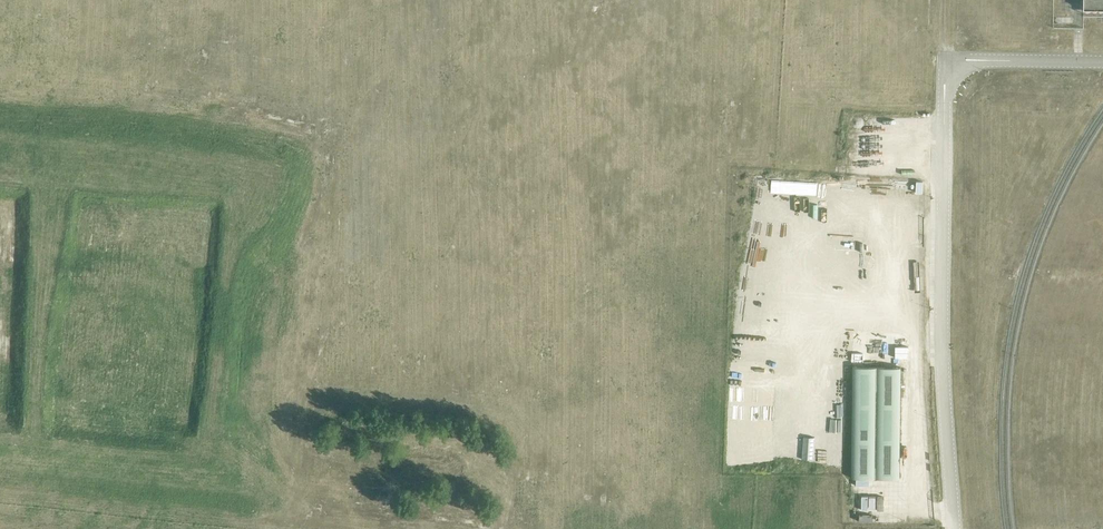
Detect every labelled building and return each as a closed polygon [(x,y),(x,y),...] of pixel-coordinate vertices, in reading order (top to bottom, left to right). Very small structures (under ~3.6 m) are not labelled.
[(1102,9),(1102,0),(1083,0),(1083,9),(1102,9)] [(853,366),(851,478),(899,478),(900,367),(853,366)]
